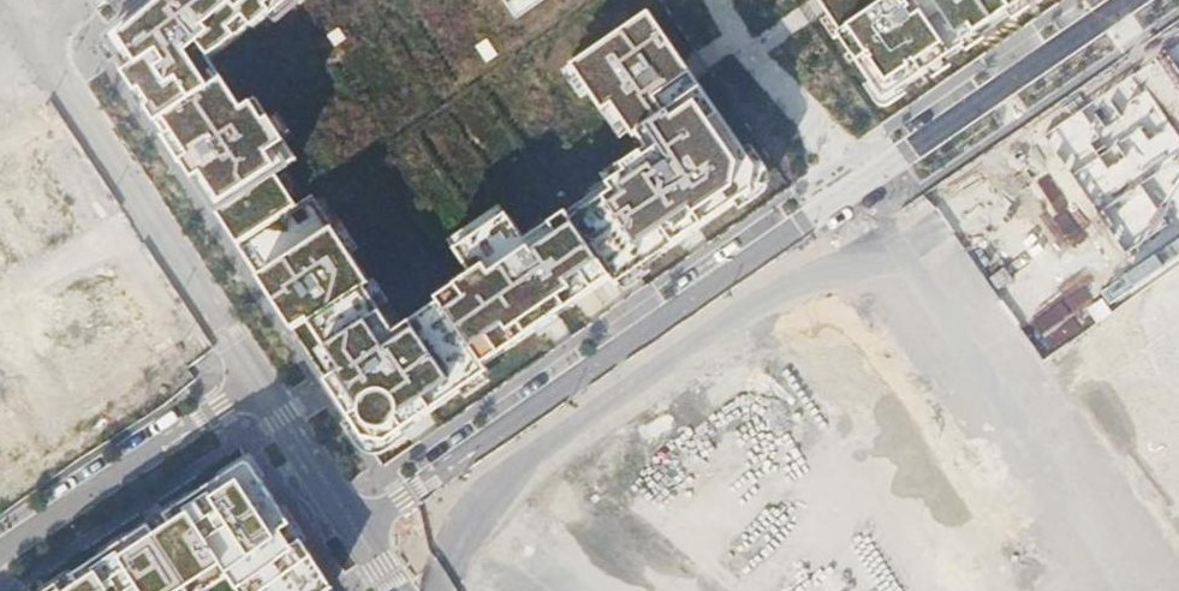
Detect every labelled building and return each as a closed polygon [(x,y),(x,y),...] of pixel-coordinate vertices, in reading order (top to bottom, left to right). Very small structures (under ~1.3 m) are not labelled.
[(647,7),(558,67),(591,112),(599,106),(624,140),(628,136),(639,151),(616,168),(619,172),(605,183),(610,189),(570,217),(550,187),(543,192),(536,215),(536,223),(542,230),(529,239),(506,205),(451,240),(469,267),(428,294),(439,309),(403,333),(370,283),(364,286),(345,258),(357,250),(318,191),(300,203),(280,173),(289,165),(276,147),(283,142),(249,97),(237,107),(198,55),(236,27),(238,30),(274,0),(155,0),(105,42),(238,245),(377,456),(468,397),(474,404),(492,392),(481,373),(538,334),(543,341),(567,325),(562,317),(612,280),(617,287),(746,194),(751,163),(647,7)] [(514,14),(533,0),(504,0),(514,14)] [(885,101),(1034,0),(816,0),(885,101)] [(1035,138),(1130,270),(1178,236),(1178,42),(1035,138)] [(959,233),(1005,201),(985,172),(939,204),(959,233)] [(33,402),(140,334),(118,300),(97,313),(7,173),(0,177),(0,351),(33,402)] [(243,466),(105,554),(47,590),(203,590),(221,577),(233,590),(303,590),(319,579),(243,466)] [(525,501),(461,590),(655,590),(525,501)]
